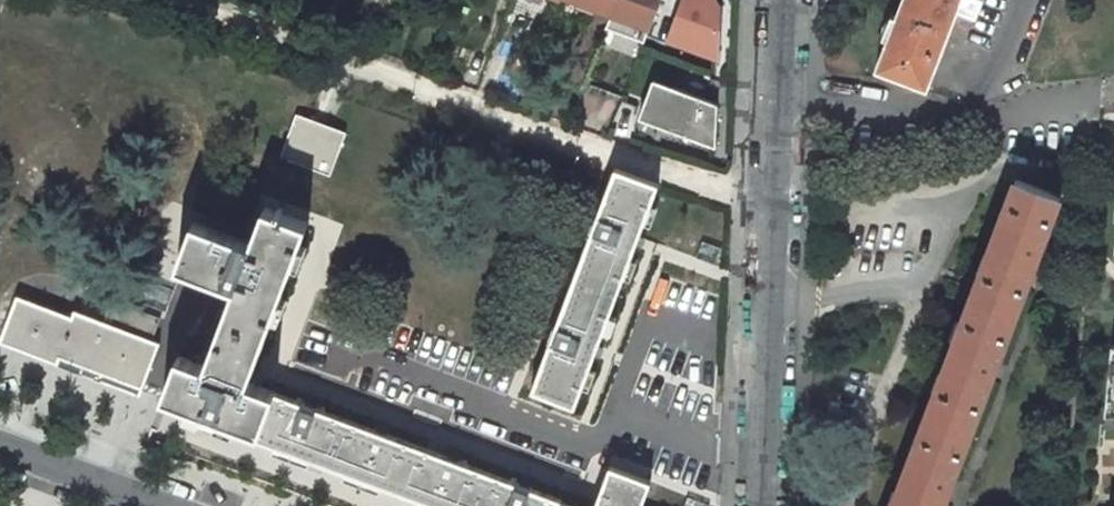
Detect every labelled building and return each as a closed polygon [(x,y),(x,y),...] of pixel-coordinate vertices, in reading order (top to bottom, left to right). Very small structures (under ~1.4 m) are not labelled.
[(615,0),(575,0),(610,13),(615,0)] [(659,0),(615,0),(610,13),(605,28),(643,42),(649,28),(659,0)] [(668,40),(716,58),(719,5),(716,0),(684,0),(668,40)] [(926,86),(957,6),(976,13),(981,0),(904,0),(898,16),(889,39),(878,68),(926,86)] [(882,37),(889,39),(898,16),(891,14),(882,37)] [(639,119),(714,148),(717,105),(653,81),(639,119)] [(329,175),(345,133),(296,115),(281,157),(329,175)] [(531,390),(573,407),(658,185),(615,168),(580,260),(531,390)] [(944,501),(941,500),(951,475),(954,476),(988,384),(986,383),(995,358),(998,359),(1033,267),(1030,266),(1040,241),(1043,242),(1060,195),(1016,178),(1007,202),(1011,204),(1003,224),(999,223),(987,253),(992,255),(984,275),(980,274),(962,320),(966,321),(959,342),(954,340),(943,370),(947,372),(939,392),(935,390),(918,437),(922,438),(914,458),(910,457),(899,487),(903,489),(896,505),(942,505),(944,501)] [(202,418),(217,424),(219,417),(258,432),(274,392),(247,382),(307,222),(303,220),(310,202),(276,190),(270,208),(265,206),(251,243),(193,221),(177,265),(235,287),(206,366),(178,356),(164,396),(204,411),(202,418)] [(999,223),(1003,224),(1011,204),(1007,202),(1004,201),(996,222),(999,223)] [(980,274),(984,275),(992,255),(987,253),(985,252),(977,272),(980,274)] [(142,388),(157,348),(159,343),(152,340),(160,318),(111,299),(102,321),(74,311),(72,317),(17,297),(0,341),(0,342),(58,364),(83,373),(139,395),(142,388)] [(954,340),(959,342),(966,321),(962,320),(960,319),(952,339),(954,340)] [(1112,346),(1105,416),(1113,416),(1113,346),(1112,346)] [(142,388),(164,396),(178,356),(157,348),(142,388)] [(935,390),(939,392),(947,372),(943,370),(941,369),(933,389),(935,390)] [(256,438),(438,505),(571,505),(559,502),(560,499),(274,392),(258,432),(256,438)] [(910,457),(914,458),(922,438),(918,437),(915,436),(908,456),(910,457)] [(650,481),(609,466),(594,505),(640,505),(650,481)] [(903,489),(899,487),(896,486),(889,505),(896,505),(903,489)]
